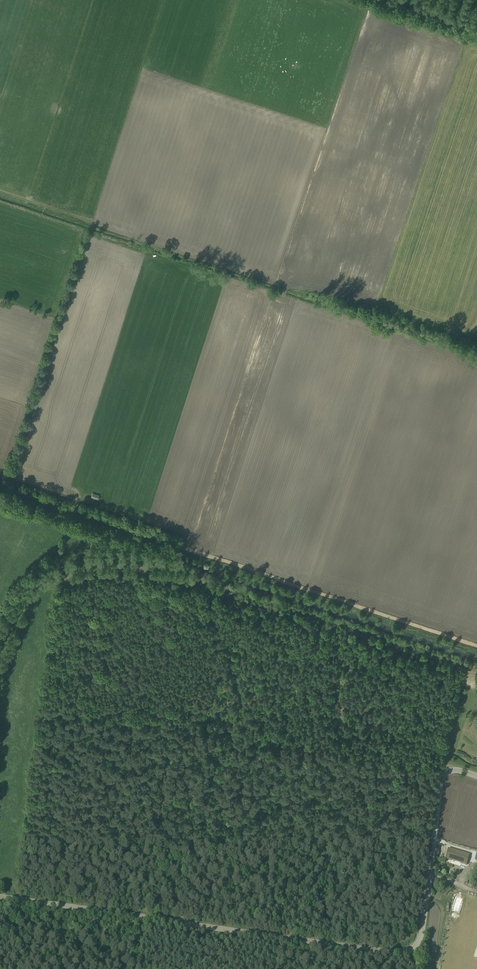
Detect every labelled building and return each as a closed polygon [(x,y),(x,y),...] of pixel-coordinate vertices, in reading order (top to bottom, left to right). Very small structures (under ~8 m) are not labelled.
[(462,873),(472,876),(476,860),(459,856),(457,864),(464,865),(462,873)]
